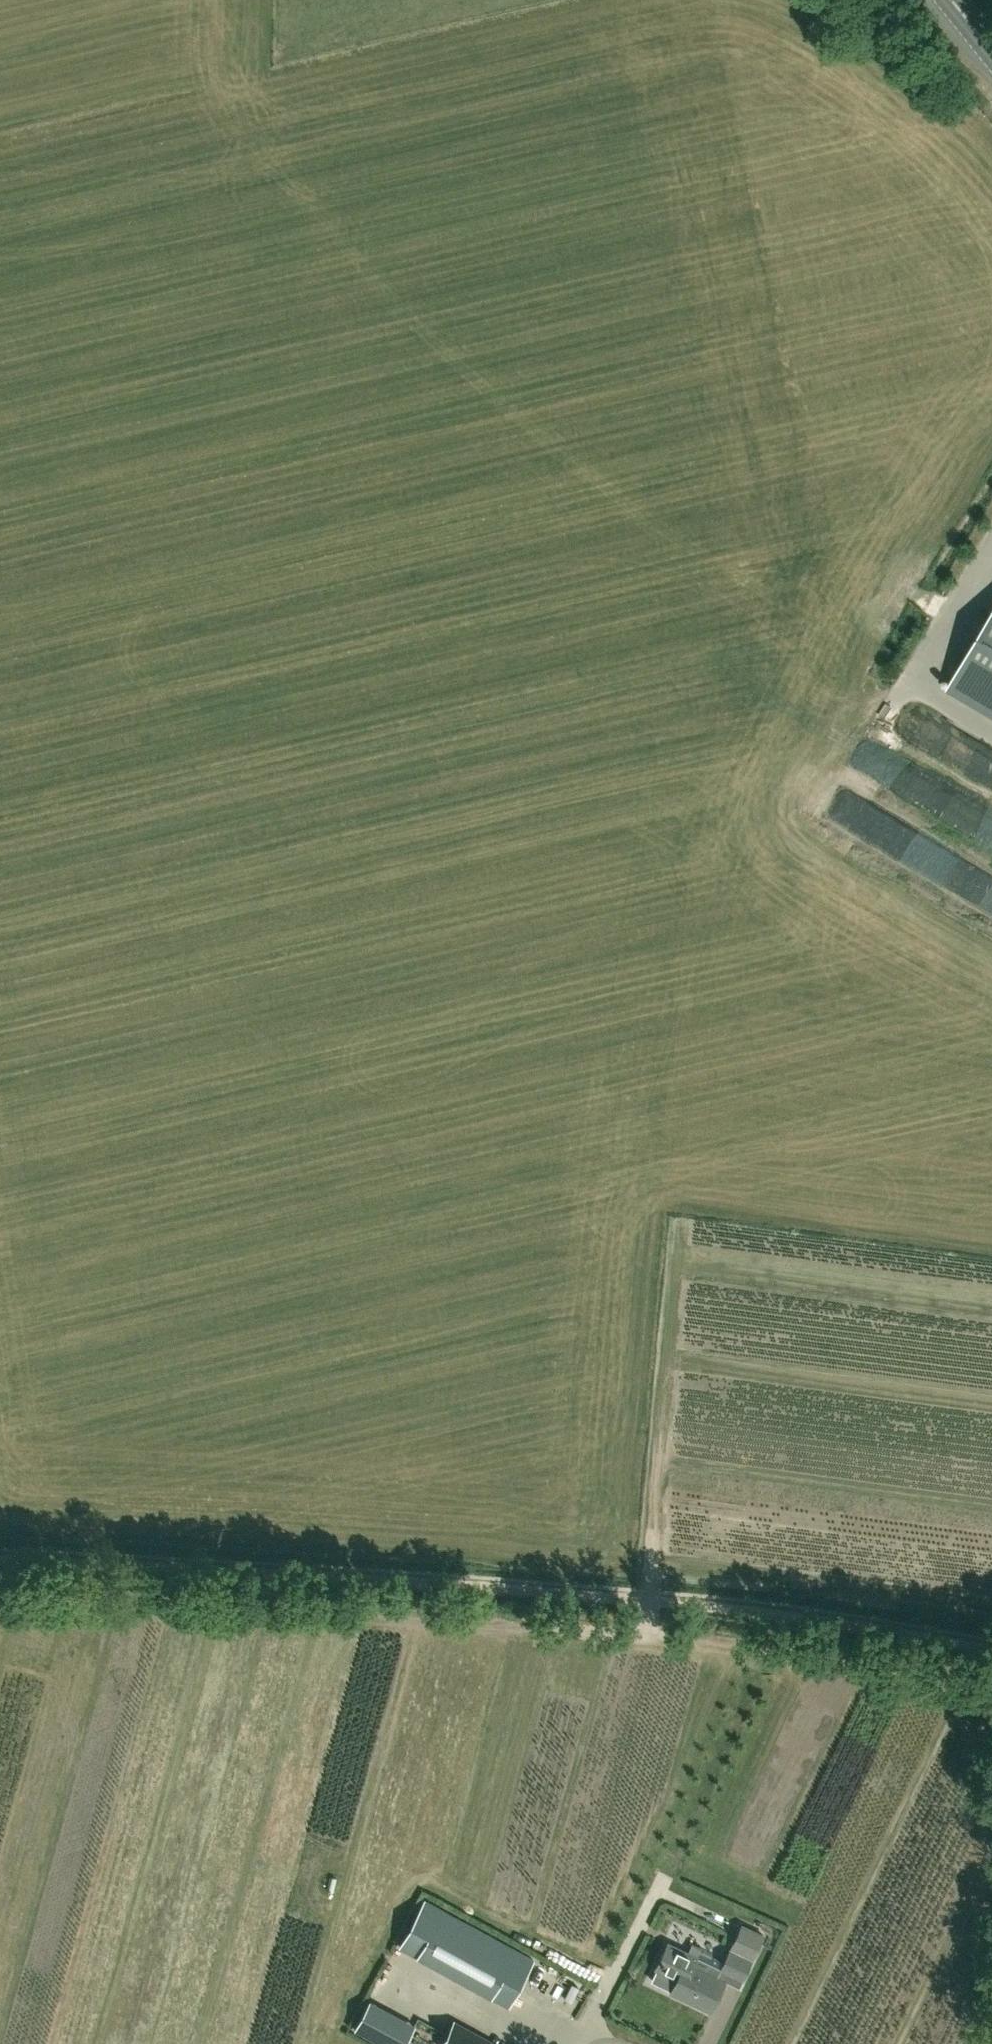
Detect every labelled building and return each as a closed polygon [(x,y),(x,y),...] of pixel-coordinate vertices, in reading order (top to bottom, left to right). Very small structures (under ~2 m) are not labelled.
[(948,688),(991,714),(991,614),(948,688)] [(949,853),(892,828),(881,852),(939,877),(949,853)] [(533,1959),(426,1900),(400,1946),(507,2006),(533,1959)] [(710,2012),(725,1981),(739,1988),(764,1934),(741,1923),(720,1967),(668,1942),(655,1969),(657,1970),(652,1980),(671,1989),(670,1992),(710,2012)] [(355,2030),(382,2043),(403,2043),(413,2026),(370,2002),(355,2030)] [(454,2022),(442,2043),(494,2043),(454,2022)]
